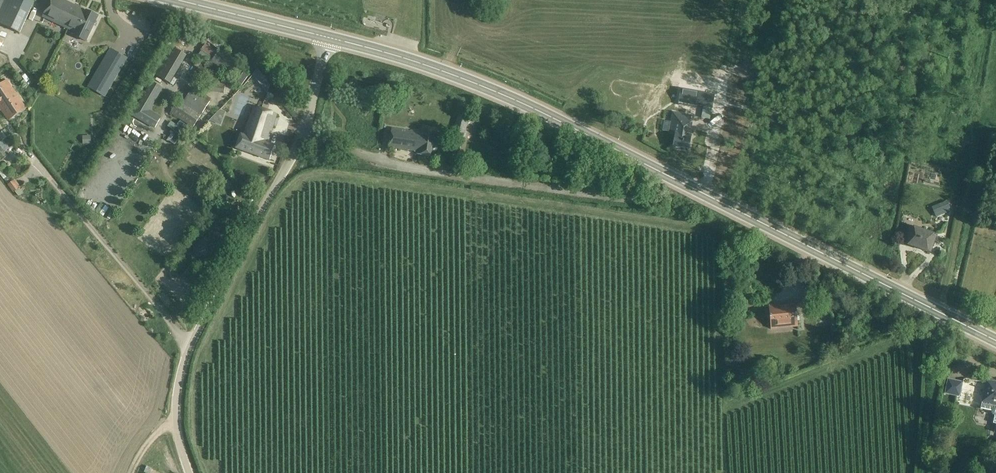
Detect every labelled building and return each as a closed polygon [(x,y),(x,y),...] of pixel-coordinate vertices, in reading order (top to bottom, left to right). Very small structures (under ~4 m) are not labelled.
[(20,33),(36,0),(0,0),(0,24),(20,33)] [(43,17),(68,29),(76,14),(77,15),(80,8),(62,0),(51,0),(43,17)] [(75,36),(86,42),(99,16),(86,11),(80,8),(77,15),(76,14),(68,29),(76,32),(75,36)] [(174,84),(188,53),(173,47),(159,77),(174,84)] [(89,87),(105,96),(127,58),(111,49),(89,87)] [(230,78),(234,73),(241,64),(221,49),(215,57),(211,62),(230,78)] [(264,78),(259,82),(267,93),(270,86),(270,85),(264,78)] [(0,107),(10,121),(27,109),(7,80),(0,85),(0,107)] [(225,85),(207,81),(205,91),(224,94),(225,85)] [(152,82),(133,115),(155,128),(161,118),(149,111),(163,88),(152,82)] [(700,86),(699,93),(699,92),(696,106),(712,108),(715,95),(714,95),(715,89),(700,86)] [(192,128),(193,128),(201,116),(212,99),(193,87),(183,103),(179,100),(170,113),(180,120),(192,128)] [(243,135),(241,134),(236,148),(270,160),(275,146),(268,144),(278,115),(254,107),(243,135)] [(674,114),(671,134),(676,135),(674,146),(675,146),(676,147),(680,148),(680,147),(689,149),(691,136),(689,136),(692,123),(690,123),(691,116),(674,114)] [(463,138),(468,118),(458,115),(453,135),(463,138)] [(184,131),(188,134),(192,128),(180,120),(176,126),(175,124),(171,129),(176,132),(170,142),(174,145),(184,131)] [(14,145),(11,142),(15,139),(2,123),(0,125),(0,156),(14,145)] [(417,154),(431,156),(432,151),(436,151),(438,140),(434,139),(435,131),(426,129),(425,133),(392,128),(389,148),(417,152),(417,154)] [(92,134),(84,135),(84,144),(92,143),(92,134)] [(951,211),(947,201),(938,205),(942,215),(951,211)] [(906,244),(930,252),(935,236),(912,228),(906,244)] [(202,238),(192,256),(210,265),(219,248),(202,238)] [(803,300),(803,301),(801,303),(804,307),(809,311),(818,302),(809,294),(803,300)] [(769,306),(771,329),(799,327),(796,303),(769,306)] [(960,397),(963,382),(948,378),(944,394),(960,397)] [(986,380),(981,409),(991,411),(991,413),(993,415),(994,416),(993,423),(995,424),(995,382),(986,380)]
